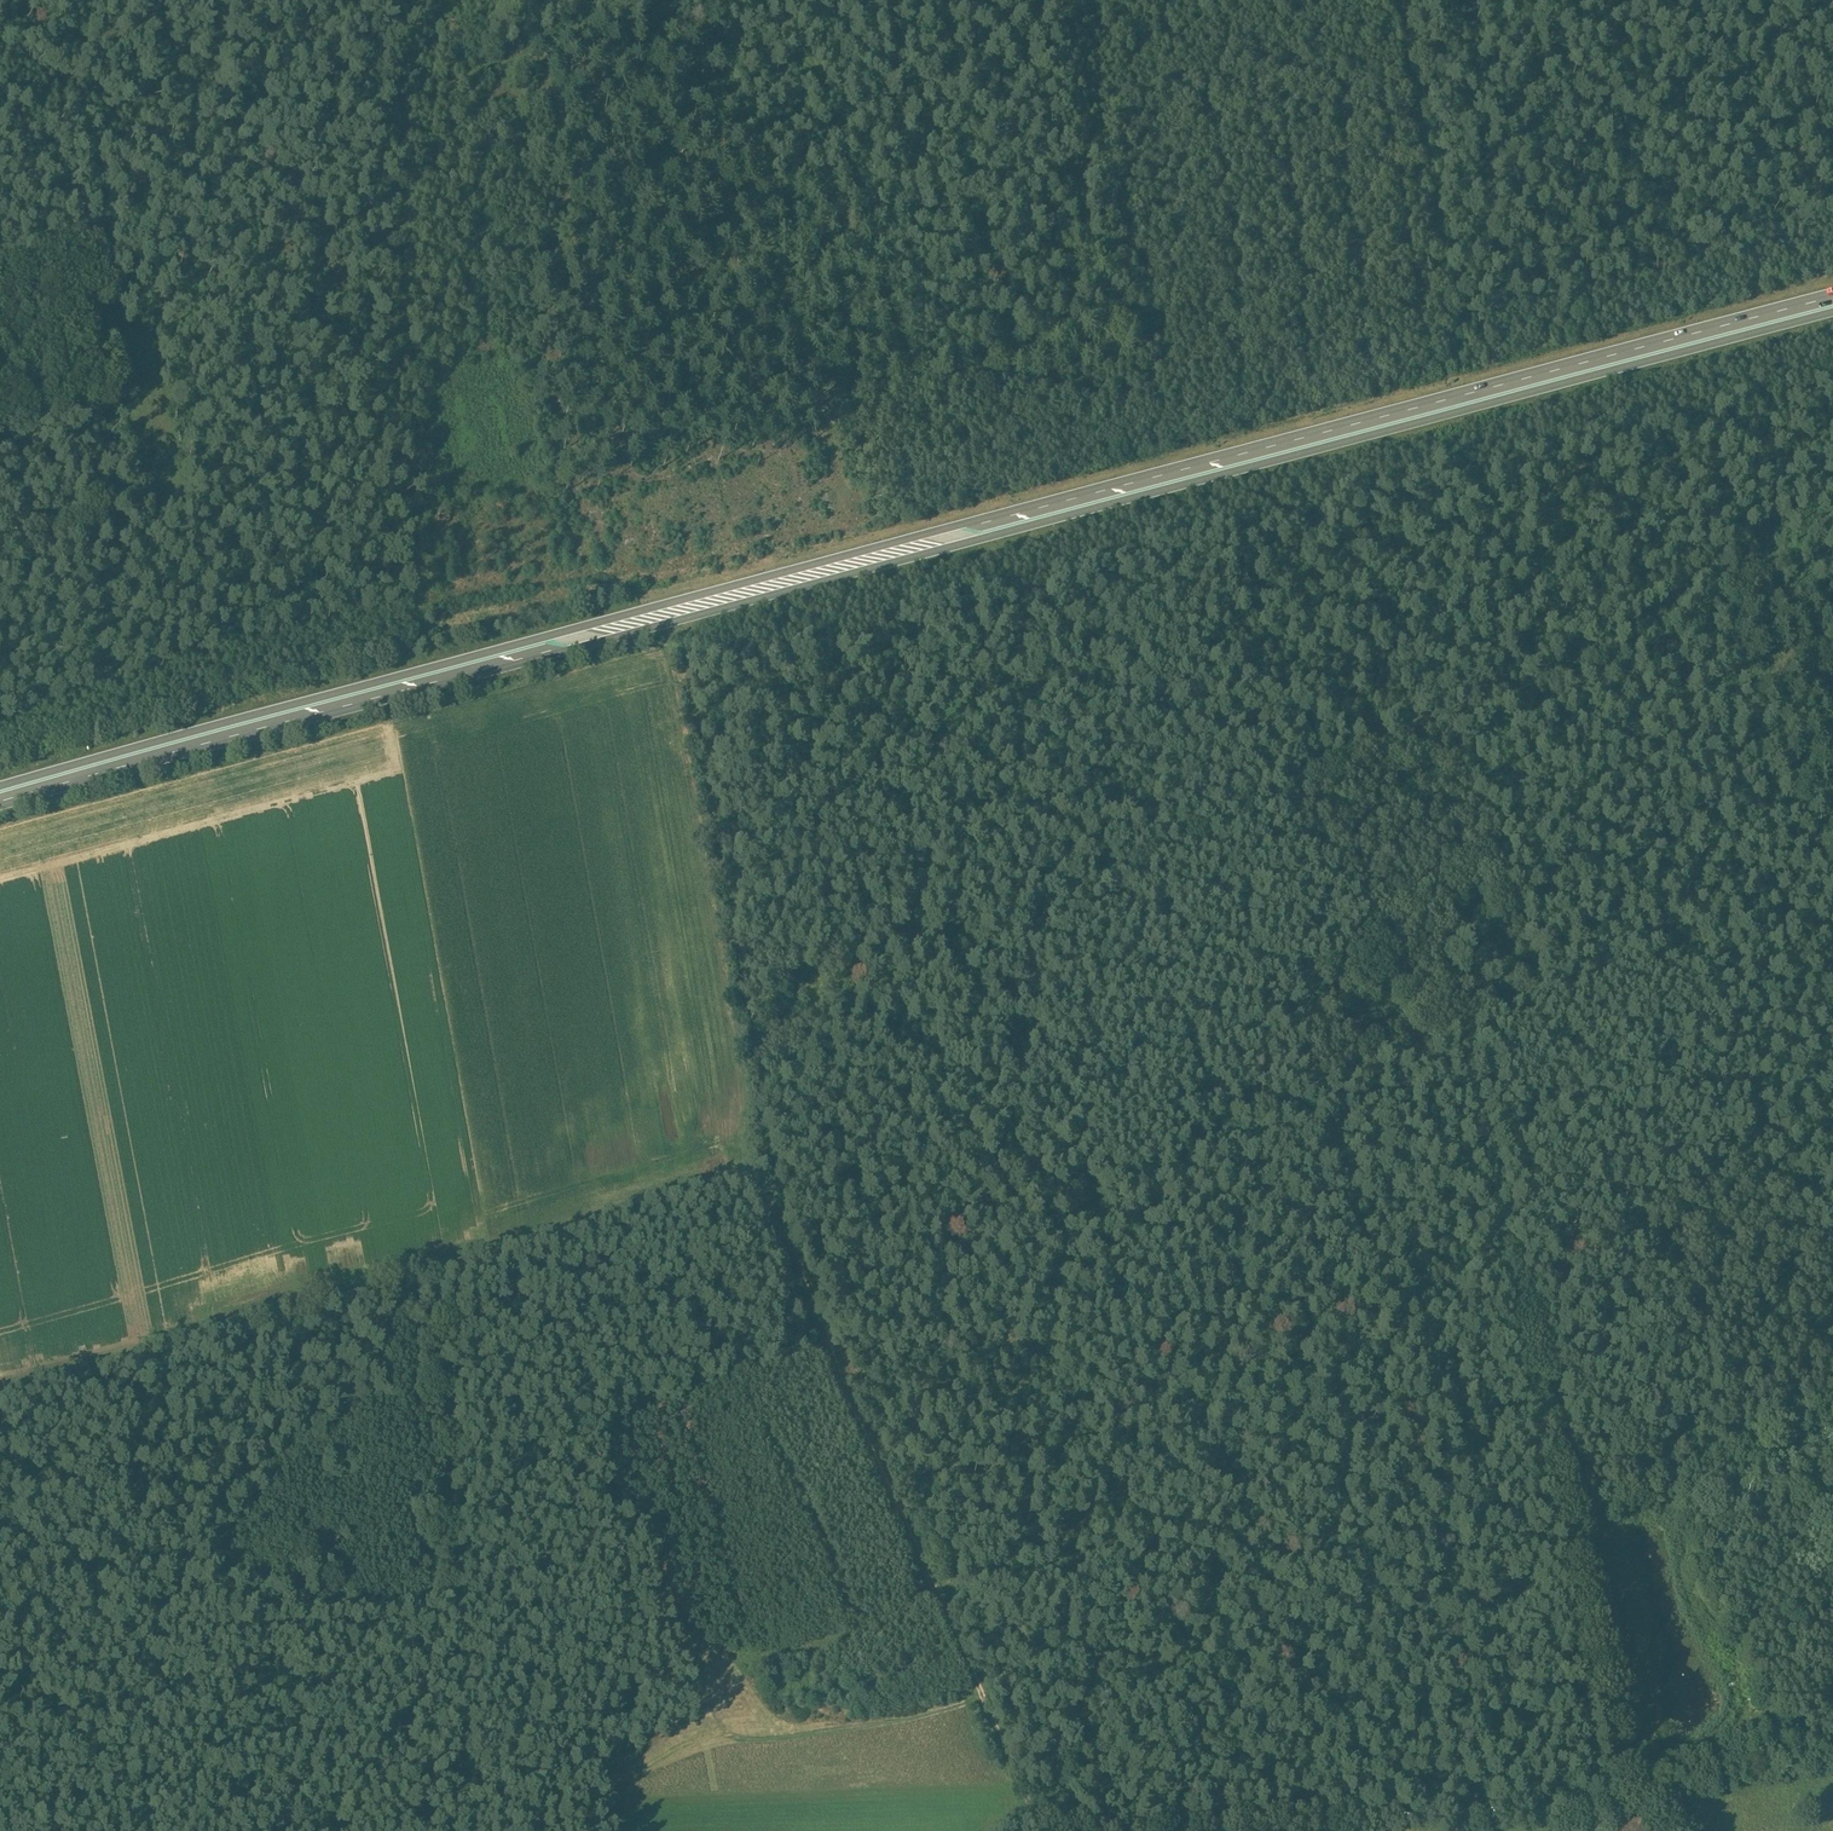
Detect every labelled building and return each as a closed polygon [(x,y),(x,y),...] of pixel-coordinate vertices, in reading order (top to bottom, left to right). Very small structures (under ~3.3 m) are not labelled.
[(1655,1830),(1642,1819),(1625,1819),(1615,1830),(1655,1830)]
